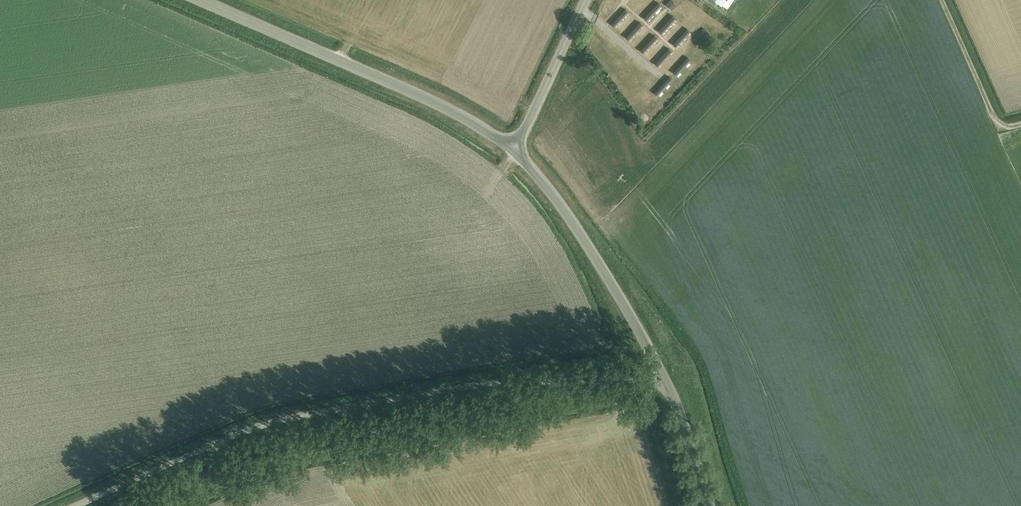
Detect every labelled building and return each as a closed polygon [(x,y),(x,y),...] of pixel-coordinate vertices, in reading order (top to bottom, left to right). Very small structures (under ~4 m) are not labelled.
[(667,3),(673,9),(674,7),(676,5),(674,2),(672,0),(671,0),(667,3)] [(658,3),(644,18),(647,20),(653,13),(661,5),(658,3)] [(617,19),(611,24),(614,27),(628,12),(626,9),(617,19)] [(673,16),(659,31),(661,34),(676,18),(673,16)] [(633,30),(626,37),(629,40),(643,25),(640,22),(633,30)] [(687,29),(673,44),(676,47),(679,43),(690,32),(687,29)] [(706,30),(700,36),(704,40),(710,34),(706,30)] [(648,43),(641,51),(643,53),(650,45),(658,38),(655,35),(652,38),(650,40),(648,43)] [(658,60),(655,64),(658,66),(665,59),(672,51),(669,49),(660,58),(658,60)] [(681,65),(674,73),(676,75),(691,60),(688,57),(681,65)] [(661,86),(655,93),(657,96),(672,79),(670,77),(661,86)]
